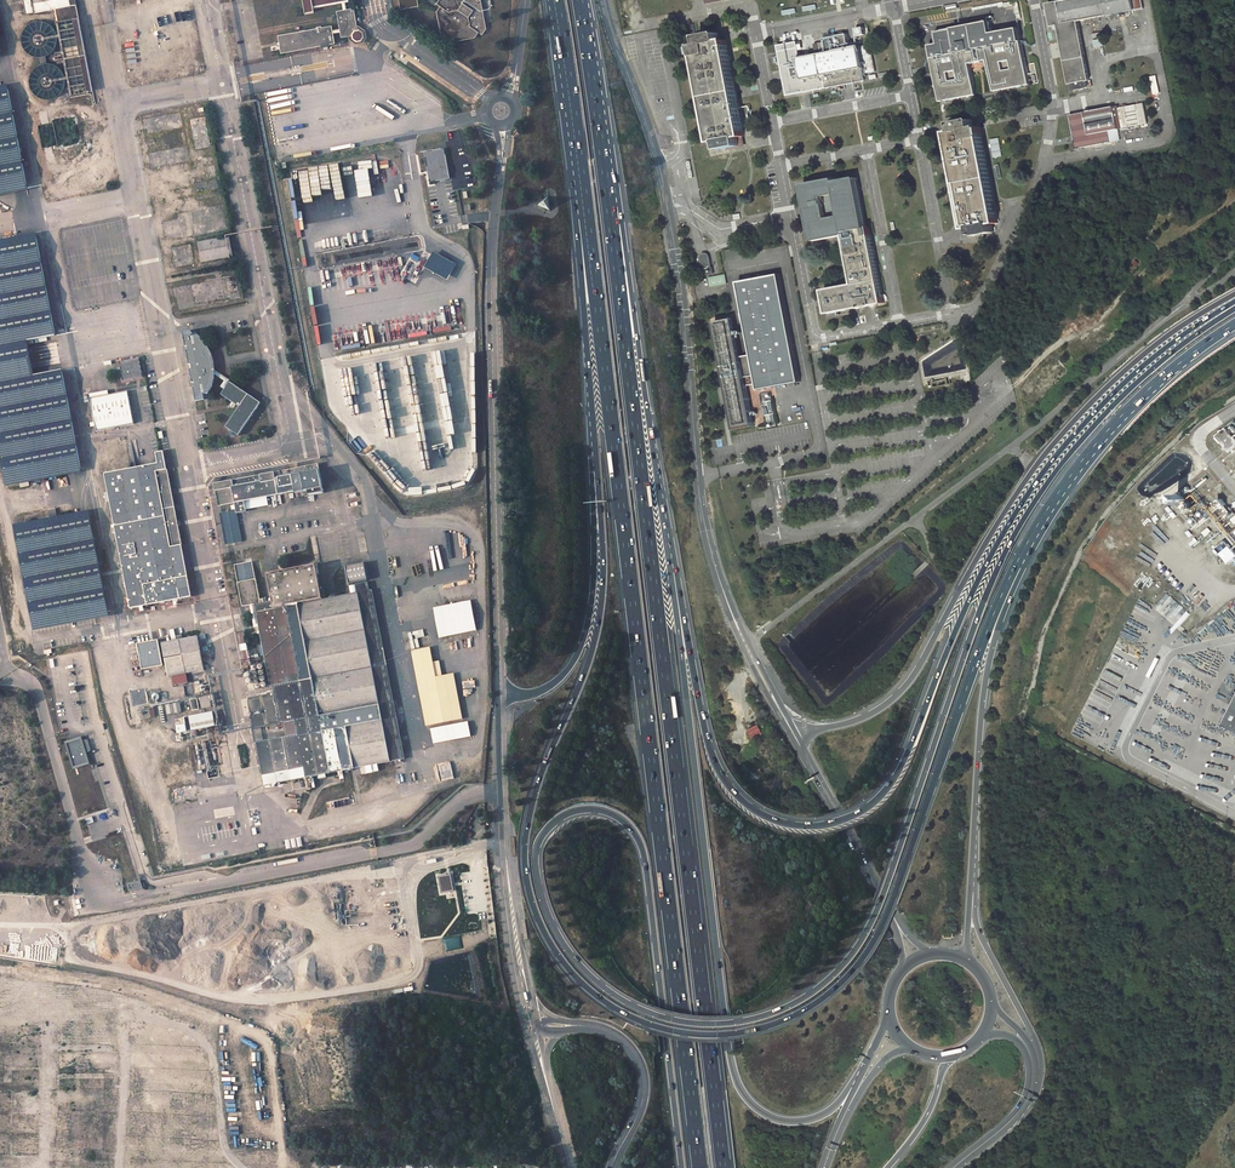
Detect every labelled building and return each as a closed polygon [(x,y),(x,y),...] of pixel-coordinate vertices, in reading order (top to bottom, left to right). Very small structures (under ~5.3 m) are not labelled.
[(28,16),(56,11),(76,6),(75,0),(25,0),(28,16)] [(342,3),(347,3),(350,2),(350,0),(303,0),(306,15),(315,13),(315,9),(342,3)] [(401,9),(419,5),(418,0),(399,0),(401,9)] [(443,37),(452,43),(476,39),(479,32),(484,36),(487,30),(481,1),(479,2),(477,0),(440,0),(438,3),(441,6),(437,10),(443,37)] [(1132,11),(1130,0),(1069,0),(1045,4),(1049,28),(1054,26),(1061,63),(1081,58),(1074,23),(1082,21),(1083,24),(1097,22),(1096,18),(1132,11)] [(1132,11),(1142,9),(1140,0),(1130,0),(1132,11)] [(59,41),(61,41),(63,50),(57,51),(59,64),(65,63),(71,94),(93,90),(82,35),(76,6),(56,11),(59,24),(56,24),(59,41)] [(337,13),(340,29),(341,33),(342,39),(350,37),(350,35),(352,34),(352,40),(354,39),(358,42),(362,41),(365,37),(364,33),(360,32),(360,29),(354,30),(353,27),(358,26),(355,9),(349,10),(344,11),(337,13)] [(932,38),(922,40),(933,97),(970,90),(964,59),(982,56),(988,87),(1024,80),(1013,23),(986,28),(984,16),(929,27),(932,38)] [(37,22),(34,23),(30,24),(28,27),(25,29),(24,33),(23,36),(23,40),(23,43),(24,47),(25,48),(26,49),(27,52),(29,54),(32,55),(34,56),(37,57),(40,58),(43,57),(46,57),(48,56),(51,55),(53,53),(55,51),(56,48),(57,46),(58,43),(58,41),(58,40),(58,36),(57,33),(56,30),(54,27),(51,24),(48,23),(44,22),(41,21),(37,22)] [(861,24),(853,26),(855,33),(862,31),(861,24)] [(282,54),(322,46),(323,49),(331,47),(330,45),(336,44),(334,35),(333,30),(332,26),(322,28),(322,27),(317,28),(317,29),(279,37),(282,54)] [(786,93),(864,78),(857,43),(847,45),(844,30),(822,35),(825,50),(797,55),(794,41),(776,45),(786,93)] [(693,45),(711,140),(717,139),(719,147),(743,142),(742,135),(744,134),(726,39),(719,40),(718,32),(698,36),(700,44),(693,45)] [(1051,89),(1061,87),(1054,54),(1044,56),(1051,89)] [(1061,63),(1066,86),(1068,86),(1069,93),(1085,90),(1084,83),(1085,82),(1081,58),(1061,63)] [(60,94),(62,92),(63,91),(65,88),(66,84),(66,81),(66,77),(65,74),(63,71),(61,68),(58,66),(55,65),(52,64),(49,63),(45,64),(41,65),(38,67),(35,69),(34,71),(33,73),(32,76),(31,80),(31,84),(32,88),(34,91),(37,94),(39,95),(42,97),(46,98),(48,98),(52,98),(54,98),(57,96),(60,94)] [(0,85),(0,195),(28,189),(8,84),(0,85)] [(1142,126),(1139,105),(1114,110),(1113,108),(1110,108),(1114,131),(1142,126)] [(1066,117),(1073,151),(1117,143),(1114,131),(1110,108),(1106,109),(1105,106),(1087,110),(1087,113),(1066,117)] [(947,133),(966,229),(971,228),(972,238),(990,234),(989,224),(995,224),(976,128),(971,129),(969,121),(947,125),(949,133),(947,133)] [(377,158),(366,160),(366,158),(359,159),(362,176),(369,174),(368,171),(380,169),(377,158)] [(362,176),(359,159),(347,162),(348,163),(337,165),(339,177),(350,175),(351,178),(362,176)] [(424,163),(427,174),(423,175),(425,184),(426,184),(441,181),(439,171),(437,171),(436,161),(424,163)] [(802,187),(812,239),(845,233),(854,283),(822,289),(827,313),(883,302),(868,229),(865,229),(855,177),(833,181),(833,177),(800,182),(802,187)] [(290,194),(297,193),(295,180),(288,181),(290,194)] [(444,200),(441,189),(443,189),(441,181),(426,184),(425,184),(428,193),(430,193),(432,203),(444,200)] [(402,186),(384,187),(385,204),(403,203),(402,186)] [(357,254),(355,240),(356,240),(354,231),(337,234),(339,250),(344,249),(345,257),(357,254)] [(0,240),(0,349),(20,345),(57,338),(37,233),(0,240)] [(229,236),(199,242),(203,262),(233,256),(229,236)] [(453,264),(452,255),(451,255),(449,244),(437,246),(439,258),(437,258),(438,267),(453,264)] [(710,267),(707,256),(707,255),(706,254),(704,254),(702,255),(701,256),(700,257),(701,261),(699,262),(701,269),(710,267)] [(443,275),(445,287),(457,284),(454,273),(455,273),(453,264),(438,267),(440,275),(443,275)] [(757,374),(759,388),(801,381),(780,272),(738,280),(753,354),(741,357),(733,317),(715,320),(735,428),(754,425),(745,376),(757,374)] [(710,287),(727,285),(726,275),(709,277),(710,287)] [(455,327),(457,336),(473,334),(470,325),(469,325),(467,314),(456,316),(458,326),(455,327)] [(194,329),(185,330),(188,345),(191,345),(191,348),(188,349),(191,363),(194,363),(195,366),(192,367),(195,381),(198,381),(198,384),(195,385),(198,400),(207,398),(206,393),(212,392),(214,388),(216,383),(217,378),(217,373),(217,372),(218,371),(218,370),(217,365),(217,361),(216,357),(215,353),(213,349),(211,346),(207,339),(204,336),(201,333),(195,334),(194,329)] [(473,334),(457,336),(459,346),(461,345),(463,356),(476,354),(473,342),(474,342),(473,334)] [(20,345),(0,349),(0,378),(25,373),(20,345)] [(400,375),(416,372),(415,368),(421,367),(418,355),(404,358),(404,357),(395,359),(398,377),(400,377),(400,375)] [(140,358),(120,362),(124,381),(143,377),(140,358)] [(387,362),(372,364),(374,375),(380,374),(381,379),(397,376),(398,377),(395,359),(387,361),(387,362)] [(0,378),(0,451),(7,486),(83,472),(62,366),(25,373),(0,378)] [(962,369),(963,383),(970,382),(969,369),(962,369)] [(261,401),(231,381),(227,386),(226,385),(230,379),(218,370),(218,371),(217,372),(217,373),(226,379),(222,385),(226,388),(222,393),(240,406),(227,426),(239,434),(261,401)] [(135,424),(128,391),(91,398),(97,431),(135,424)] [(414,410),(419,434),(435,431),(431,407),(414,410)] [(1230,452),(1234,448),(1234,436),(1228,427),(1217,437),(1230,452)] [(164,451),(157,452),(158,461),(155,461),(155,464),(171,547),(182,545),(164,451)] [(440,484),(438,471),(438,470),(436,460),(419,463),(421,474),(422,474),(424,487),(440,484)] [(319,462),(214,482),(218,505),(235,502),(236,509),(237,512),(247,510),(245,500),(295,490),(296,492),(305,490),(306,495),(324,492),(319,462)] [(155,464),(106,473),(131,608),(192,596),(182,545),(171,547),(155,464)] [(1148,497),(1144,500),(1143,501),(1142,501),(1141,503),(1142,504),(1142,505),(1143,506),(1145,506),(1146,506),(1147,505),(1147,504),(1151,500),(1148,497)] [(1186,506),(1192,502),(1187,497),(1182,501),(1186,506)] [(1216,502),(1221,508),(1227,504),(1222,498),(1216,502)] [(1192,514),(1197,509),(1194,504),(1188,509),(1192,514)] [(236,509),(221,512),(227,543),(242,540),(237,512),(236,509)] [(90,510),(14,525),(35,630),(110,616),(90,510)] [(1202,531),(1213,521),(1209,515),(1197,525),(1202,531)] [(1211,551),(1214,555),(1218,552),(1227,563),(1234,556),(1234,554),(1223,541),(1211,551)] [(234,565),(242,607),(254,604),(260,603),(252,561),(234,565)] [(350,597),(349,594),(321,599),(315,564),(267,573),(272,601),(260,603),(254,604),(270,686),(272,686),(274,694),(248,699),(254,729),(295,721),(298,735),(256,743),(262,775),(304,768),(306,777),(404,758),(403,753),(401,753),(396,730),(385,733),(358,595),(350,597)] [(368,582),(365,566),(347,570),(350,586),(368,582)] [(358,595),(370,593),(369,585),(357,587),(358,595)] [(405,752),(373,592),(370,593),(358,595),(385,733),(396,730),(401,753),(403,753),(405,752)] [(439,637),(477,630),(471,600),(433,607),(439,637)] [(199,635),(163,642),(169,676),(205,669),(199,635)] [(159,639),(138,643),(143,669),(164,665),(159,639)] [(413,654),(428,728),(463,721),(455,676),(437,679),(432,650),(413,654)] [(259,662),(246,665),(251,690),(264,687),(259,662)] [(477,686),(476,676),(463,677),(464,687),(477,686)] [(145,688),(131,690),(133,705),(147,703),(145,688)] [(161,689),(147,691),(150,703),(163,701),(161,689)] [(198,698),(186,700),(188,711),(194,709),(193,704),(199,703),(198,698)] [(1222,725),(1234,731),(1234,700),(1222,725)] [(183,712),(181,701),(167,704),(169,714),(183,712)] [(213,712),(191,716),(193,730),(216,725),(216,724),(224,723),(223,717),(215,718),(213,712)] [(177,732),(187,730),(186,723),(176,725),(177,732)] [(749,730),(754,739),(764,734),(759,724),(749,730)] [(69,739),(63,741),(73,768),(91,762),(86,750),(91,749),(88,739),(83,740),(81,735),(69,739)] [(218,738),(206,740),(211,766),(223,764),(218,738)] [(202,743),(193,745),(198,770),(206,768),(202,743)] [(304,768),(262,775),(264,785),(306,777),(304,768)] [(441,892),(453,891),(452,874),(439,875),(441,892)] [(127,882),(129,891),(143,888),(140,879),(127,882)] [(444,939),(446,950),(462,947),(460,936),(444,939)] [(93,1033),(93,1024),(59,1024),(59,1034),(93,1033)] [(6,1036),(10,1036),(10,1026),(0,1026),(0,1046),(6,1045),(6,1036)] [(9,1067),(9,1057),(6,1057),(6,1048),(0,1048),(0,1067),(9,1067)] [(6,1089),(6,1080),(9,1080),(9,1070),(0,1070),(0,1089),(6,1089)] [(53,1090),(53,1099),(64,1099),(64,1090),(53,1090)] [(10,1110),(9,1101),(6,1101),(6,1091),(0,1092),(0,1111),(10,1110)] [(66,1092),(66,1100),(97,1100),(97,1092),(66,1092)] [(6,1132),(6,1123),(10,1123),(10,1114),(0,1114),(0,1132),(6,1132)] [(37,1126),(37,1141),(47,1140),(47,1126),(37,1126)] [(10,1154),(10,1144),(6,1144),(6,1135),(0,1135),(0,1154),(10,1154)]
